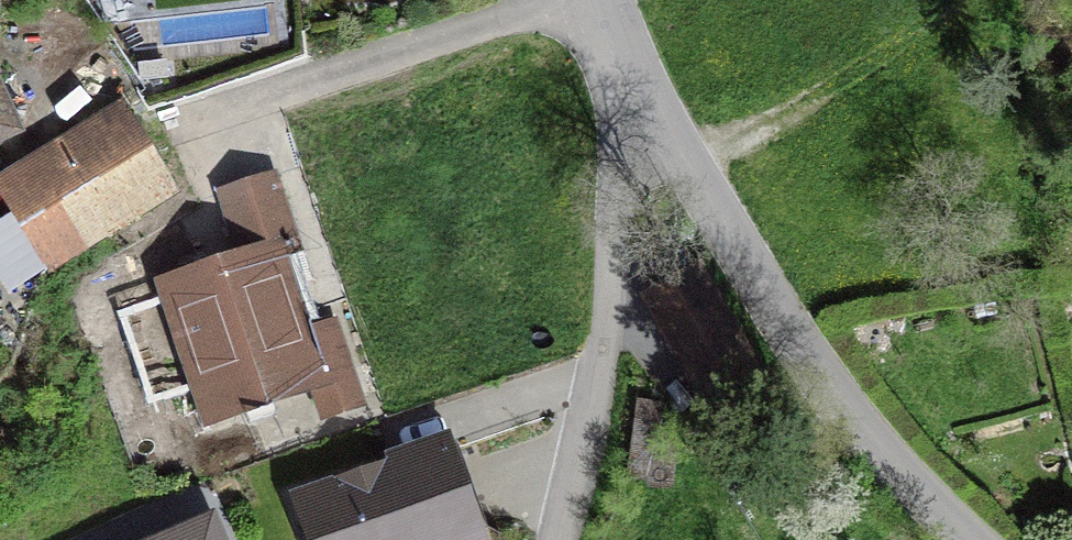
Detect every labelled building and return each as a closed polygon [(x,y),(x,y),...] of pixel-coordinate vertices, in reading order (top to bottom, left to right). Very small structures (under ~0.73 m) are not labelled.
[(10,123),(0,102),(0,128),(10,123)] [(0,183),(0,187),(49,266),(171,191),(121,109),(0,183)] [(246,260),(168,286),(211,416),(314,382),(323,410),(357,399),(331,323),(300,334),(273,253),(294,246),(273,182),(225,198),(246,260)] [(314,539),(463,539),(477,535),(447,449),(300,500),(314,539)]
